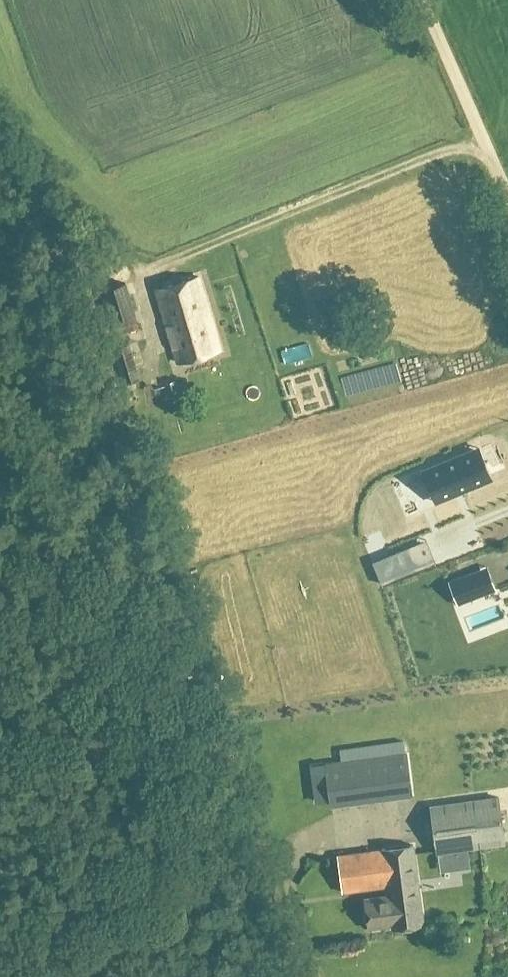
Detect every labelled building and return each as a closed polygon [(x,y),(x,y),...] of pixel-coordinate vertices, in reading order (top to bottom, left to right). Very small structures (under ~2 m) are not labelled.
[(220,348),(199,276),(156,289),(178,361),(220,348)] [(125,282),(96,291),(105,322),(135,313),(125,282)] [(129,342),(113,347),(124,384),(140,379),(129,342)] [(487,481),(474,450),(428,469),(440,500),(487,481)] [(465,575),(469,587),(468,587),(473,598),(496,590),(491,578),(487,567),(465,575)] [(300,630),(468,607),(465,586),(297,608),(300,630)] [(283,668),(285,681),(302,679),(301,666),(283,668)] [(405,751),(313,765),(314,774),(310,774),(314,802),(330,800),(330,804),(411,793),(411,792),(406,755),(405,751)] [(498,797),(431,806),(437,852),(504,843),(498,797)] [(382,850),(338,855),(343,892),(387,886),(388,895),(365,898),(369,928),(392,925),(424,921),(414,845),(382,849),(382,850)]
